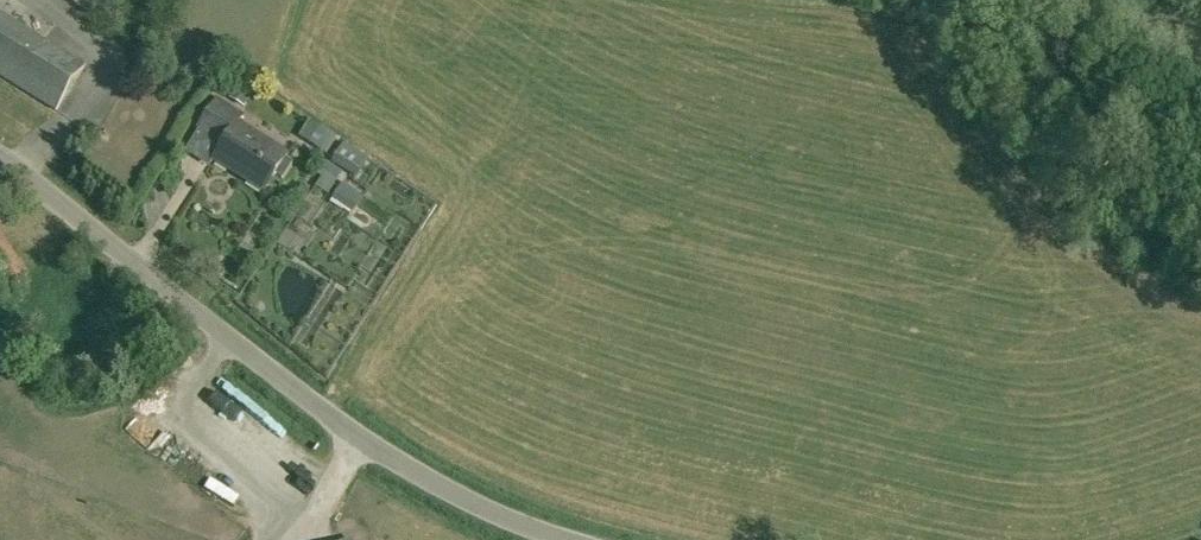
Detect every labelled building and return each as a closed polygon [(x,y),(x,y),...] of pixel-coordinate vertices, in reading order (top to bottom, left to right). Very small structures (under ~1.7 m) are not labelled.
[(86,11),(93,0),(69,0),(86,11)] [(85,66),(0,13),(0,75),(57,110),(85,66)] [(265,192),(276,174),(283,178),(292,164),(285,160),(288,156),(237,125),(242,117),(216,101),(198,130),(223,145),(214,160),(265,192)] [(346,195),(361,207),(372,194),(357,182),(346,195)] [(230,432),(260,450),(278,421),(247,403),(230,432)] [(168,439),(152,420),(142,429),(158,448),(168,439)]
